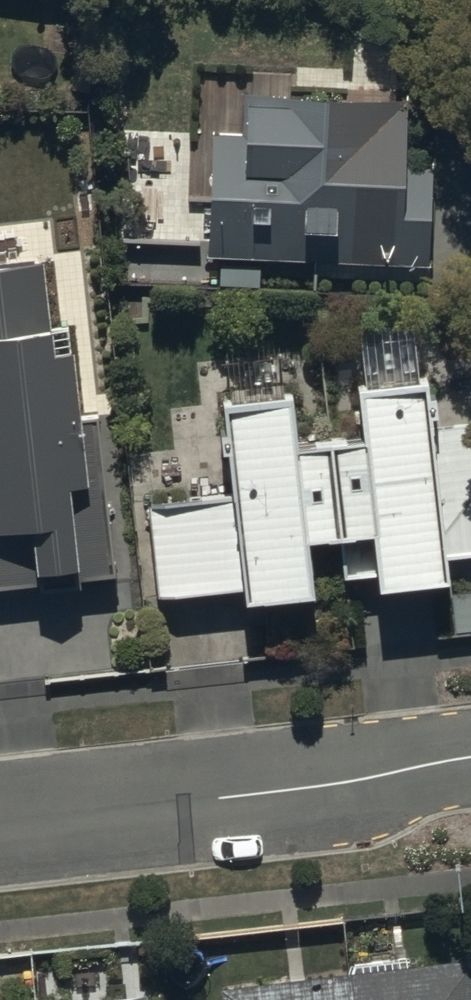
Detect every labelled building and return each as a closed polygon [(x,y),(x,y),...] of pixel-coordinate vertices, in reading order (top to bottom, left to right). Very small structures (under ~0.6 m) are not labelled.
[(210,137),(206,264),(230,264),(229,294),(280,295),(280,270),(428,274),(430,175),(403,175),(405,107),(241,103),(240,137),(210,137)] [(24,589),(25,598),(79,594),(78,582),(111,579),(99,416),(77,418),(72,355),(51,357),(44,261),(0,264),(0,591),(24,589)] [(340,539),(343,573),(371,570),(374,591),(449,583),(446,553),(470,550),(470,413),(428,417),(425,386),(354,394),(360,443),(344,445),(342,426),(327,427),(340,539)] [(340,539),(327,427),(312,429),(314,447),(294,449),(289,401),(221,408),(223,432),(218,432),(221,454),(225,453),(230,493),(149,501),(159,594),(240,586),(242,605),(311,598),(305,543),(340,539)] [(351,977),(354,999),(470,999),(470,964),(351,977)] [(351,977),(224,992),(225,999),(354,999),(351,977)]
